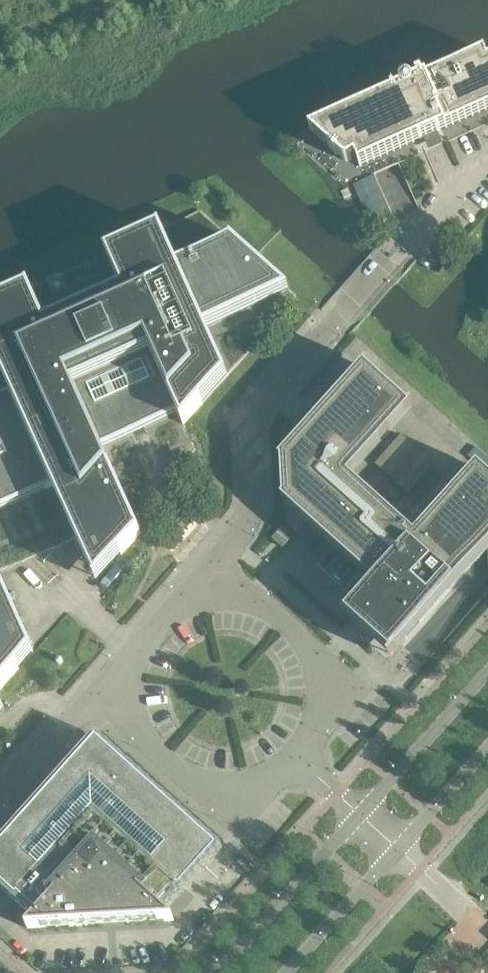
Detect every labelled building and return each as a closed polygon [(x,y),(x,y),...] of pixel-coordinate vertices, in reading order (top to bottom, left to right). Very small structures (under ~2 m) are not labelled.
[(290,139),(345,188),(487,123),(487,50),(407,86),(404,84),(400,83),(396,85),(395,92),(290,139)] [(200,211),(161,228),(40,283),(143,512),(196,453),(183,425),(297,297),(232,238),(200,211)] [(0,301),(0,573),(76,538),(86,559),(117,545),(121,555),(140,533),(135,521),(143,512),(40,283),(0,301)] [(284,502),(376,583),(347,615),(392,656),(487,548),(487,477),(478,468),(416,538),(349,477),(381,442),(411,408),(366,367),(282,460),(284,502)] [(19,669),(13,656),(32,647),(0,577),(0,690),(19,669)] [(178,887),(181,890),(216,849),(97,742),(0,850),(0,882),(18,898),(20,895),(22,897),(40,914),(26,929),(174,920),(160,908),(176,889),(178,887)]
